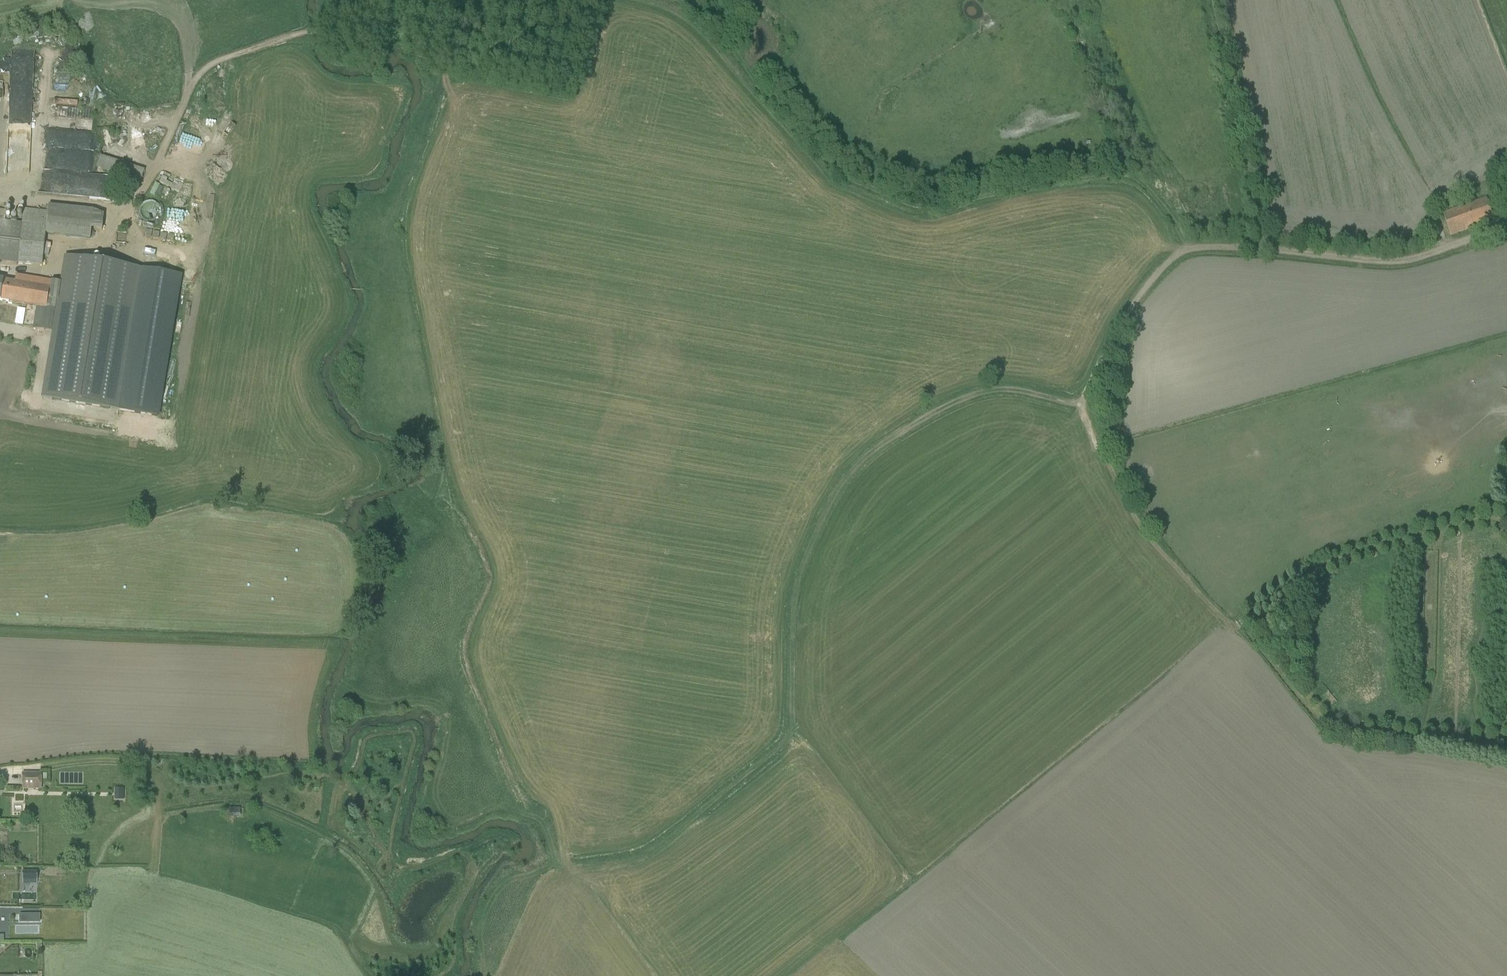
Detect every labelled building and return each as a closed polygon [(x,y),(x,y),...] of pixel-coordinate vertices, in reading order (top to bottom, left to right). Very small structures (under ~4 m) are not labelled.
[(29,81),(29,64),(23,64),(23,61),(0,61),(0,81),(29,81)] [(47,77),(49,92),(83,89),(82,74),(47,77)] [(79,120),(50,118),(49,146),(63,147),(64,133),(78,133),(79,120)] [(75,135),(76,142),(84,140),(83,133),(75,135)] [(86,175),(88,155),(60,152),(58,172),(86,175)] [(148,208),(147,199),(138,201),(140,209),(148,208)] [(1442,213),(1447,226),(1450,235),(1470,228),(1470,226),(1493,218),(1492,216),(1487,201),(1477,205),(1476,201),(1442,213)] [(0,209),(0,260),(42,264),(45,234),(91,238),(93,210),(48,205),(47,214),(0,209)] [(142,272),(65,259),(42,399),(119,412),(142,272)] [(46,310),(50,287),(0,279),(0,303),(46,310)] [(24,774),(21,790),(43,794),(46,778),(24,774)] [(108,789),(107,799),(114,800),(115,790),(108,789)] [(37,877),(20,877),(20,887),(37,887),(37,877)]
